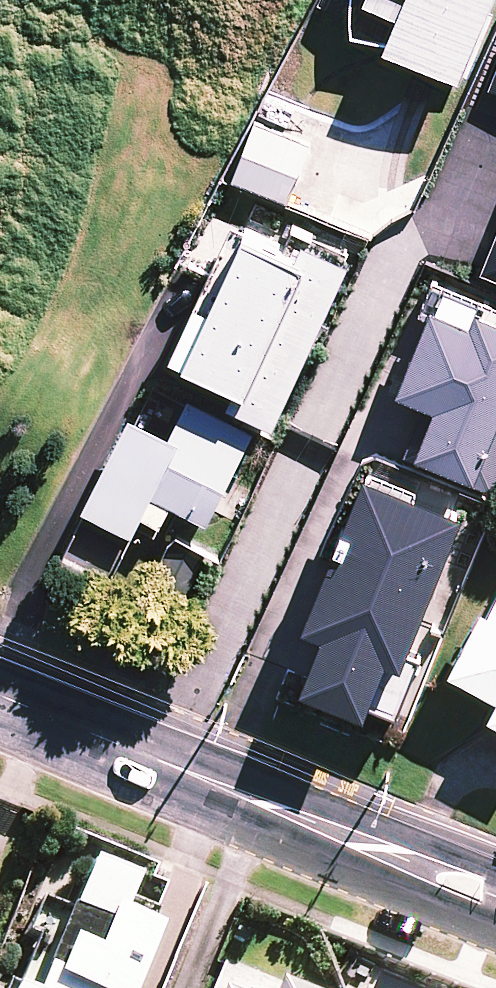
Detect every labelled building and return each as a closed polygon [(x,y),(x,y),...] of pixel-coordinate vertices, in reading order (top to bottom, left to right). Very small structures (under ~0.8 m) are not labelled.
[(350,31),(371,34),(461,71),(489,0),(351,0),(350,31)] [(486,80),(495,84),(495,49),(486,80)] [(313,145),(255,122),(234,177),(312,207),(324,176),(304,168),(313,145)] [(300,252),(203,210),(180,263),(207,274),(174,350),(244,380),(236,398),(278,415),(349,249),(309,232),(300,252)] [(495,269),(495,223),(480,262),(495,269)] [(396,376),(429,390),(407,444),(470,469),(495,405),(495,305),(470,294),(466,306),(431,291),(396,376)] [(251,424),(187,394),(167,434),(130,416),(63,554),(110,577),(142,512),(162,522),(172,500),(206,516),(251,424)] [(320,616),(299,669),(366,695),(379,661),(393,667),(460,495),(361,456),(302,609),(320,616)] [(490,609),(483,605),(451,668),(495,690),(495,598),(490,609)] [(88,862),(67,916),(47,908),(17,987),(130,987),(167,893),(88,862)] [(371,987),(418,987),(377,972),(371,987)] [(284,974),(278,987),(319,987),(284,974)]
